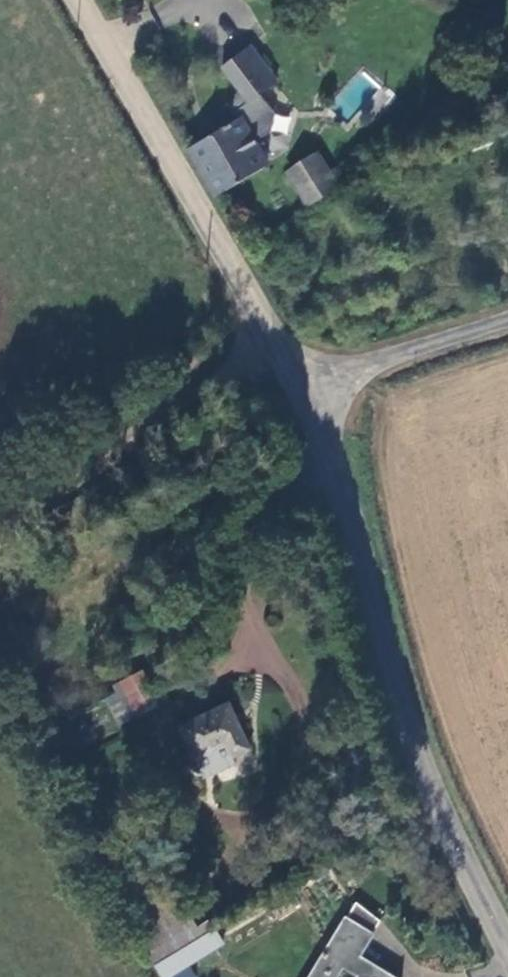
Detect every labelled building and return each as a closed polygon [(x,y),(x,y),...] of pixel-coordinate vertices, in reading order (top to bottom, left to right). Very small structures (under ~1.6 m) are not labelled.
[(253,51),(224,70),(241,95),(249,107),(236,116),(240,122),(241,121),(257,146),(272,138),(274,121),(259,101),(278,88),(253,51)] [(241,95),(196,139),(198,144),(240,122),(236,116),(249,107),(241,95)] [(186,151),(215,199),(268,172),(270,168),(257,146),(241,121),(240,122),(198,144),(186,151)] [(286,176),(307,209),(337,191),(317,159),(286,176)] [(122,712),(152,700),(139,667),(108,681),(110,685),(122,712)] [(110,685),(99,689),(111,717),(122,712),(110,685)] [(225,705),(171,725),(190,772),(203,767),(205,775),(228,767),(225,759),(244,752),(225,705)] [(175,895),(140,916),(150,932),(185,911),(175,895)] [(150,932),(138,939),(152,964),(199,937),(185,911),(150,932)] [(312,976),(406,976),(366,952),(377,932),(346,915),(312,976)] [(208,931),(199,937),(152,964),(160,976),(168,976),(218,948),(208,931)]
